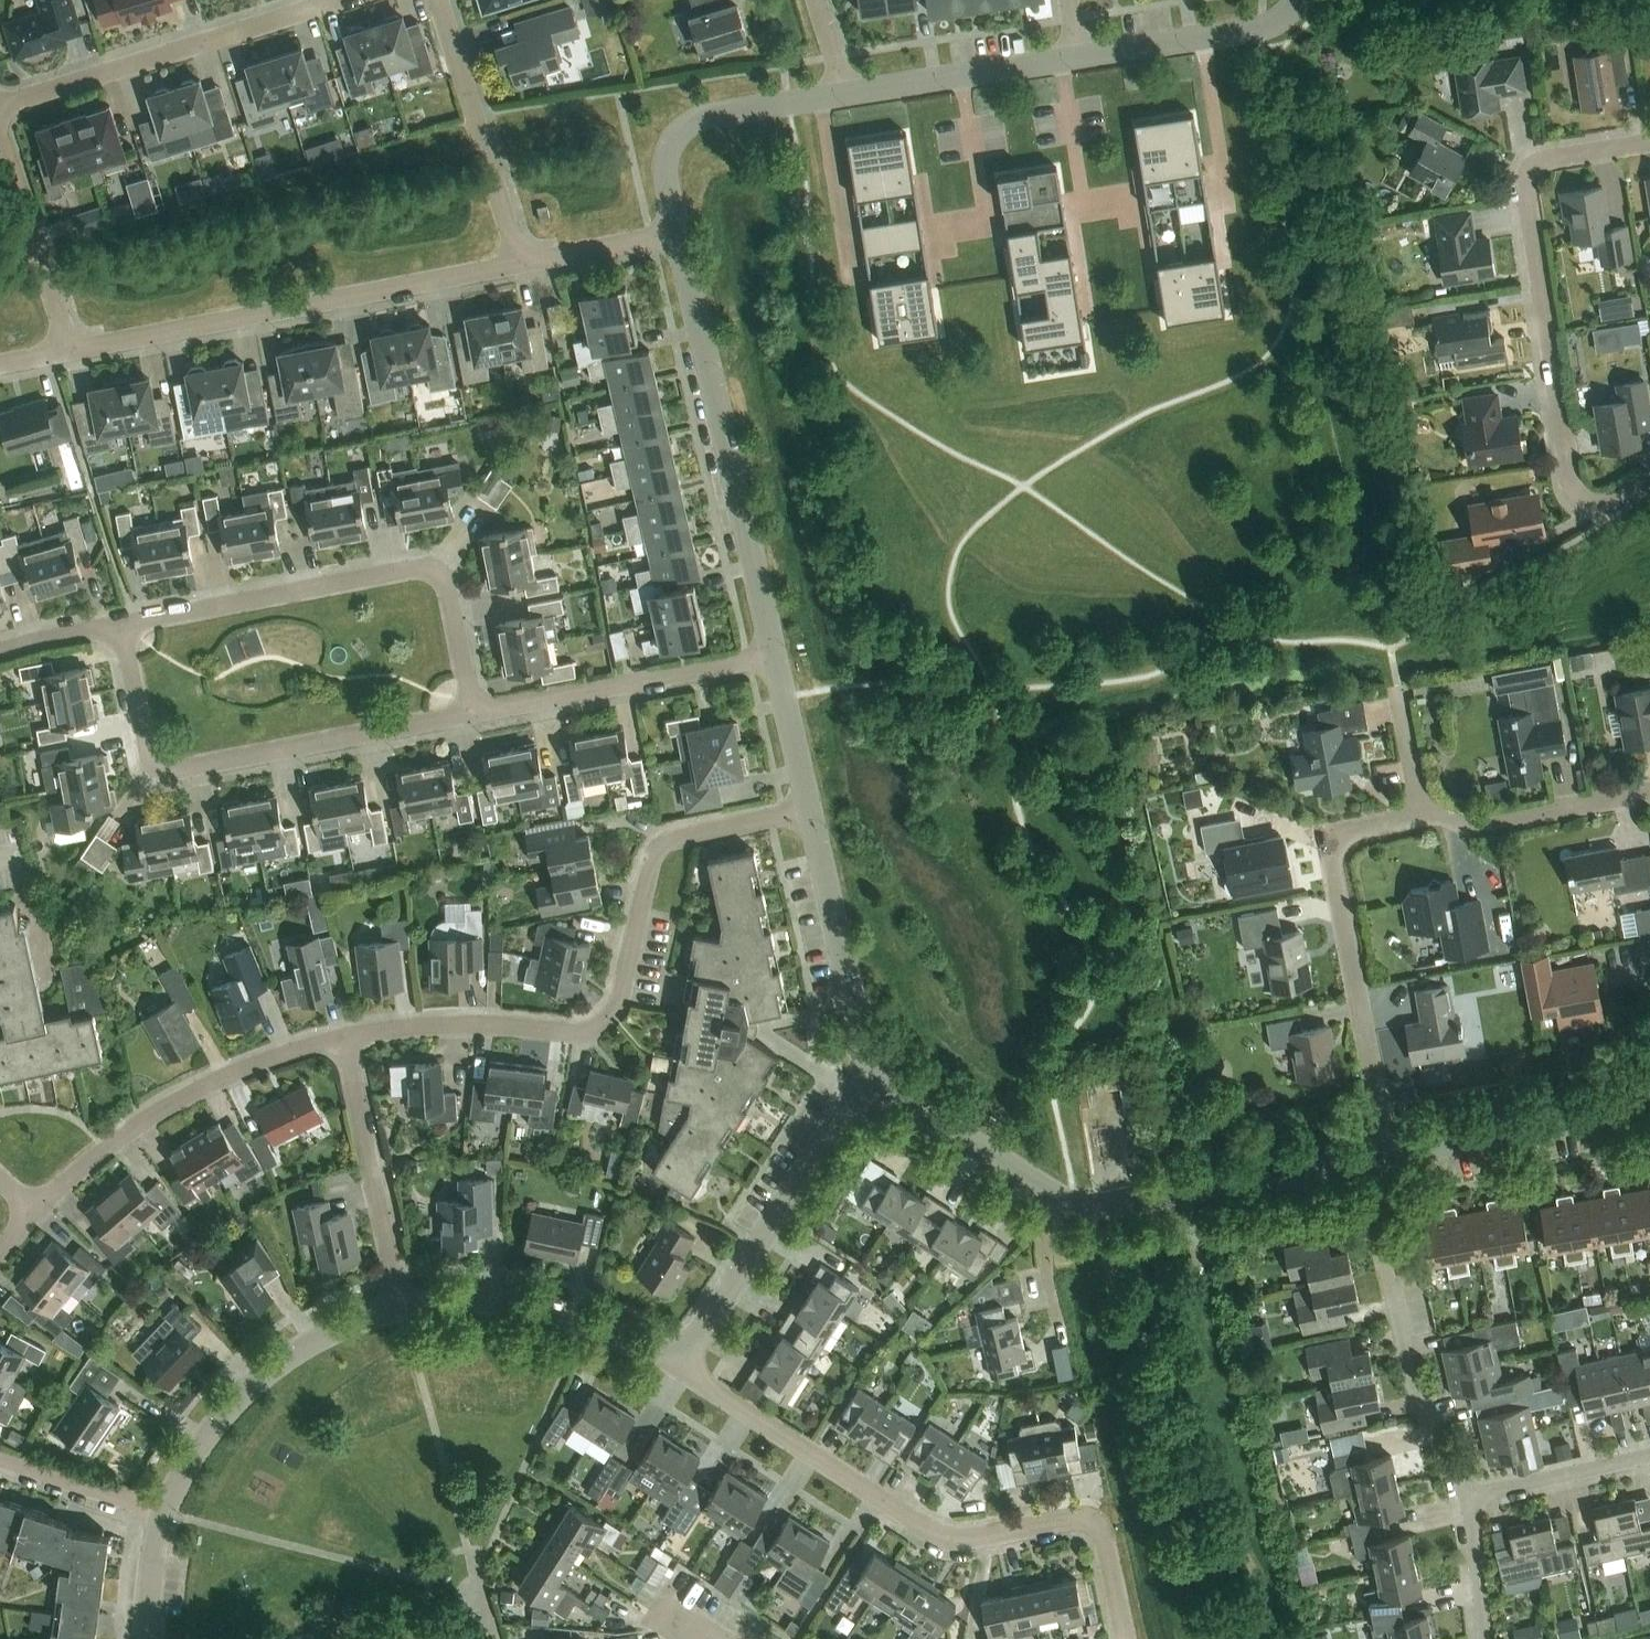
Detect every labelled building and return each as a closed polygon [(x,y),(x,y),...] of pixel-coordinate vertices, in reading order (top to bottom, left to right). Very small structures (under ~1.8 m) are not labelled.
[(83,33),(73,0),(39,0),(42,11),(5,23),(16,58),(67,42),(66,38),(83,33)] [(171,0),(98,0),(105,25),(124,19),(125,23),(172,9),(170,0),(171,0)] [(514,0),(483,0),(486,9),(514,0)] [(747,34),(738,6),(733,8),(730,0),(691,0),(697,19),(692,20),(700,49),(709,46),(711,50),(739,41),(738,37),(747,34)] [(864,15),(891,11),(889,0),(862,0),(864,15)] [(891,11),(918,6),(917,0),(889,0),(891,11)] [(959,9),(958,0),(929,0),(931,13),(959,9)] [(988,4),(987,0),(958,0),(959,9),(988,4)] [(571,8),(540,17),(517,24),(521,40),(498,48),(504,67),(512,65),(518,83),(547,74),(545,67),(561,62),(554,41),(579,34),(571,8)] [(375,25),(388,69),(407,63),(411,78),(435,71),(426,41),(412,45),(403,17),(400,17),(397,15),(386,18),(385,22),(375,25)] [(371,75),(388,69),(375,25),(365,29),(362,26),(351,29),(350,33),(347,34),(356,63),(343,67),(352,97),(375,89),(371,75)] [(1507,44),(1525,41),(1523,25),(1505,27),(1507,44)] [(1623,45),(1608,47),(1608,51),(1574,56),(1582,110),(1618,104),(1613,74),(1627,72),(1623,45)] [(275,57),(290,105),(305,100),(308,112),(336,104),(327,74),(312,79),(303,48),(275,57)] [(276,109),(290,105),(275,57),(248,65),(257,96),(243,100),(252,130),(280,121),(276,109)] [(1497,95),(1525,91),(1520,57),(1491,61),(1491,59),(1456,65),(1464,114),(1499,108),(1497,95)] [(175,88),(188,127),(201,123),(207,143),(236,134),(227,105),(210,110),(200,80),(196,81),(192,79),(183,82),(180,86),(175,88)] [(174,132),(188,127),(175,88),(170,89),(166,87),(157,90),(154,94),(150,96),(159,126),(143,131),(152,161),(180,152),(174,132)] [(101,162),(123,155),(112,117),(114,117),(110,106),(94,111),(94,113),(88,115),(86,111),(74,115),(90,165),(96,185),(107,181),(101,162)] [(421,108),(407,113),(411,129),(426,124),(421,108)] [(1176,190),(1205,185),(1194,113),(1165,118),(1176,190)] [(1438,141),(1446,126),(1421,113),(1410,133),(1427,142),(1410,173),(1427,182),(1426,184),(1445,195),(1466,157),(1438,141)] [(58,175),(90,165),(74,115),(62,119),(63,123),(58,124),(57,122),(43,126),(44,129),(42,130),(50,155),(39,158),(52,199),(64,195),(58,175)] [(1176,190),(1165,118),(1135,122),(1147,194),(1176,190)] [(893,237),(922,232),(907,132),(877,136),(893,237)] [(848,141),(864,241),(893,237),(877,136),(848,141)] [(324,143),(307,148),(312,164),(313,166),(329,161),(329,159),(324,143)] [(270,154),(256,158),(262,178),(276,175),(270,154)] [(1005,219),(1035,214),(1064,210),(1057,166),(998,175),(1005,219)] [(222,172),(204,177),(209,194),(227,189),(222,172)] [(137,216),(158,209),(149,180),(128,186),(137,216)] [(1205,185),(1176,190),(1196,318),(1225,314),(1205,185)] [(1572,220),(1575,241),(1595,238),(1599,241),(1603,264),(1631,259),(1626,226),(1609,229),(1602,187),(1561,194),(1566,221),(1572,220)] [(1196,318),(1176,190),(1147,194),(1167,323),(1196,318)] [(136,216),(132,201),(104,209),(103,205),(76,214),(82,233),(136,216)] [(550,219),(547,205),(538,207),(541,221),(550,219)] [(1035,214),(1050,314),(1080,309),(1064,210),(1035,214)] [(1474,241),(1469,213),(1437,218),(1441,246),(1439,246),(1445,282),(1494,274),(1488,239),(1474,241)] [(1050,314),(1035,214),(1005,219),(1021,318),(1050,314)] [(922,232),(893,237),(864,241),(880,341),(938,332),(922,232)] [(583,298),(589,324),(632,313),(626,287),(582,297),(583,298)] [(1595,299),(1601,319),(1633,311),(1627,291),(1595,299)] [(1385,308),(1388,325),(1414,321),(1412,304),(1385,308)] [(495,312),(503,357),(521,354),(524,371),(549,367),(542,332),(528,335),(523,307),(495,312)] [(1080,309),(1050,314),(1021,318),(1030,376),(1089,367),(1080,309)] [(1456,365),(1457,368),(1508,360),(1504,338),(1491,340),(1489,326),(1493,326),(1491,309),(1432,319),(1440,368),(1456,365)] [(487,360),(503,357),(495,312),(468,317),(473,345),(458,348),(464,383),(490,378),(487,360)] [(638,340),(632,313),(589,324),(592,337),(574,341),(580,366),(588,364),(610,359),(607,347),(638,340)] [(1639,321),(1622,324),(1625,343),(1642,340),(1639,321)] [(401,330),(411,378),(428,374),(431,391),(456,386),(450,353),(436,356),(430,324),(423,326),(419,323),(411,325),(408,329),(401,330)] [(394,381),(411,378),(401,330),(395,331),(391,329),(383,330),(380,334),(373,336),(379,367),(365,370),(372,402),(397,397),(394,381)] [(310,342),(307,342),(317,392),(334,389),(339,416),(364,411),(356,367),(342,369),(336,343),(335,343),(335,341),(329,341),(326,341),(322,341),(316,341),(310,342)] [(317,392),(307,342),(301,344),(295,346),(287,349),(281,351),(282,353),(280,354),(284,371),(281,375),(270,377),(278,421),(303,416),(299,395),(317,392)] [(610,374),(613,387),(656,377),(650,350),(610,359),(588,364),(591,378),(610,374)] [(223,365),(215,367),(227,429),(242,426),(242,427),(270,422),(263,387),(249,390),(243,361),(241,362),(236,358),(227,360),(223,365)] [(227,429),(215,367),(207,368),(202,365),(192,366),(189,372),(187,372),(193,401),(178,403),(185,438),(212,433),(212,432),(227,429)] [(572,369),(561,371),(565,386),(575,383),(572,369)] [(152,444),(176,439),(169,404),(155,406),(150,379),(137,381),(136,376),(120,379),(129,429),(148,425),(152,444)] [(662,405),(656,377),(613,387),(616,402),(598,406),(601,419),(662,405)] [(110,432),(129,429),(120,379),(104,382),(105,387),(91,390),(95,408),(92,412),(76,415),(86,452),(113,447),(110,432)] [(1596,405),(1597,412),(1594,416),(1598,419),(1604,451),(1640,445),(1636,424),(1639,420),(1649,418),(1649,417),(1644,380),(1620,384),(1622,393),(1611,395),(1608,399),(1609,403),(1596,405)] [(1522,453),(1517,418),(1500,420),(1496,394),(1465,399),(1469,425),(1464,426),(1470,462),(1522,453)] [(57,442),(71,437),(63,410),(50,414),(45,399),(27,404),(28,408),(0,416),(10,451),(56,437),(57,442)] [(669,433),(662,405),(601,419),(604,433),(622,429),(625,443),(669,433)] [(586,409),(578,411),(580,422),(589,421),(586,409)] [(564,413),(548,410),(545,427),(560,430),(564,413)] [(409,433),(398,435),(401,449),(412,447),(409,433)] [(675,460),(669,433),(625,443),(628,457),(610,461),(613,474),(675,460)] [(681,488),(675,460),(613,474),(617,488),(635,484),(638,498),(681,488)] [(454,517),(449,492),(464,489),(459,463),(435,467),(435,468),(419,472),(428,522),(438,520),(439,524),(453,521),(453,517),(454,517)] [(220,467),(222,483),(236,481),(233,464),(220,467)] [(502,477),(505,473),(494,465),(475,493),(486,501),(502,477)] [(356,479),(331,484),(341,538),(351,536),(352,540),(367,537),(366,534),(367,533),(361,502),(374,499),(368,466),(354,469),(356,479)] [(428,522),(419,472),(418,467),(393,472),(392,467),(378,470),(383,498),(396,495),(402,527),(403,526),(404,530),(419,528),(418,524),(428,522)] [(581,479),(594,476),(592,467),(579,470),(581,479)] [(112,472),(95,476),(99,491),(112,488),(116,487),(112,472)] [(513,485),(502,477),(486,501),(497,508),(513,485)] [(341,538),(331,484),(306,489),(305,484),(291,486),(296,514),(309,512),(315,543),(317,543),(317,547),(332,544),(331,540),(341,538)] [(112,488),(99,491),(101,501),(102,502),(114,499),(112,488)] [(268,491),(243,496),(246,511),(255,555),(265,553),(266,557),(280,554),(279,550),(281,550),(275,518),(288,516),(282,488),(268,491)] [(688,516),(681,488),(638,498),(641,512),(623,516),(626,530),(688,516)] [(1495,500),(1494,500),(1470,504),(1476,536),(1453,540),(1458,570),(1490,565),(1487,544),(1546,533),(1539,494),(1507,500),(1503,498),(1495,500)] [(245,557),(255,555),(246,511),(222,516),(218,495),(203,498),(210,531),(223,528),(229,560),(230,560),(231,564),(245,561),(245,557)] [(183,518),(159,523),(168,572),(178,570),(179,573),(193,571),(192,567),(194,567),(188,535),(201,533),(196,505),(181,508),(183,518)] [(168,572),(159,523),(134,527),(131,512),(116,514),(123,548),(136,545),(142,576),(143,576),(144,580),(158,577),(158,573),(168,572)] [(64,520),(67,529),(43,536),(59,590),(84,582),(75,552),(88,548),(78,516),(64,520)] [(694,544),(688,516),(626,530),(629,544),(647,539),(651,554),(694,544)] [(601,522),(591,524),(593,536),(603,534),(601,522)] [(532,554),(537,553),(532,527),(483,536),(483,538),(479,539),(482,553),(486,552),(488,562),(532,554)] [(33,597),(59,590),(43,536),(19,543),(16,534),(2,538),(4,543),(12,570),(24,567),(33,597)] [(604,536),(593,538),(595,551),(606,549),(604,536)] [(12,570),(4,543),(0,544),(0,574),(12,570)] [(700,572),(694,544),(651,554),(654,567),(636,571),(639,585),(661,580),(661,581),(700,572)] [(527,595),(560,589),(557,575),(536,579),(532,554),(488,562),(490,573),(486,573),(489,588),(493,587),(493,588),(524,582),(527,595)] [(615,578),(602,581),(604,593),(617,590),(615,578)] [(657,622),(701,612),(694,585),(663,592),(661,581),(661,580),(639,585),(630,587),(636,612),(654,608),(657,622)] [(548,641),(548,639),(559,637),(555,614),(564,612),(562,598),(529,604),(531,617),(500,623),(500,625),(496,625),(499,640),(503,639),(505,649),(548,641)] [(701,612),(657,622),(660,635),(642,640),(645,653),(707,638),(701,612)] [(616,658),(629,655),(623,629),(610,632),(616,658)] [(603,631),(594,633),(597,647),(606,645),(603,631)] [(553,665),(548,641),(505,649),(506,659),(503,660),(505,675),(509,674),(510,675),(541,669),(543,682),(576,676),(574,661),(553,665)] [(1582,652),(1570,654),(1572,663),(1573,669),(1585,667),(1584,661),(1582,652)] [(1508,687),(1513,714),(1500,716),(1513,782),(1541,776),(1537,754),(1567,749),(1550,659),(1492,669),(1496,689),(1508,687)] [(43,677),(48,702),(91,693),(90,683),(93,682),(91,668),(87,669),(87,667),(55,673),(53,660),(20,667),(22,681),(43,677)] [(1615,695),(1618,709),(1621,711),(1628,748),(1649,744),(1649,688),(1615,695)] [(91,693),(48,702),(53,726),(37,729),(40,744),(68,738),(65,725),(97,719),(96,718),(100,717),(97,703),(93,703),(91,693)] [(1356,737),(1344,739),(1342,732),(1368,727),(1362,698),(1331,704),(1332,708),(1318,710),(1321,725),(1304,728),(1309,753),(1293,756),(1298,784),(1314,781),(1316,792),(1350,785),(1347,771),(1361,769),(1356,737)] [(690,757),(738,747),(736,737),(740,737),(737,722),(733,723),(733,721),(702,728),(699,715),(666,721),(669,735),(678,733),(682,757),(689,755),(690,757)] [(597,734),(606,778),(630,773),(634,794),(649,791),(642,758),(629,761),(623,729),(622,729),(621,726),(607,728),(607,732),(597,734)] [(581,782),(606,778),(597,734),(587,736),(586,732),(572,735),(573,739),(571,739),(577,771),(564,773),(570,801),(584,798),(581,782)] [(1134,741),(1139,765),(1159,761),(1154,737),(1134,741)] [(511,751),(519,794),(544,789),(547,805),(561,802),(556,775),(543,777),(537,746),(535,746),(534,742),(520,745),(521,749),(511,751)] [(60,763),(65,788),(108,780),(106,770),(110,769),(107,755),(103,755),(103,754),(72,760),(69,747),(42,752),(44,766),(60,763)] [(740,758),(738,747),(690,757),(694,781),(678,784),(681,799),(684,811),(717,805),(714,793),(712,780),(743,774),(743,772),(747,771),(744,757),(740,758)] [(494,799),(519,794),(511,751),(500,753),(500,749),(485,752),(486,756),(484,756),(491,787),(478,790),(484,823),(498,820),(494,799)] [(424,768),(432,811),(457,806),(460,822),(474,819),(469,792),(456,794),(450,763),(448,763),(448,759),(433,762),(434,766),(424,768)] [(407,816),(432,811),(424,768),(414,770),(413,766),(399,768),(399,772),(398,773),(404,804),(391,807),(396,834),(411,832),(407,816)] [(1197,781),(1210,778),(1208,767),(1195,771),(1197,781)] [(347,782),(337,784),(346,828),(347,833),(371,828),(374,844),(389,841),(382,808),(369,811),(363,779),(362,780),(361,776),(347,778),(347,782)] [(1485,782),(1488,800),(1509,797),(1506,778),(1485,782)] [(108,780),(65,788),(67,803),(52,806),(57,830),(84,825),(82,812),(113,806),(113,805),(117,804),(114,789),(110,790),(108,780)] [(310,851),(324,848),(349,843),(347,833),(346,828),(337,784),(327,786),(326,782),(312,785),(313,789),(311,789),(317,821),(304,823),(310,851)] [(1200,787),(1183,790),(1187,807),(1204,803),(1200,787)] [(250,801),(259,844),(284,840),(287,855),(301,853),(296,825),(282,827),(276,796),(275,796),(274,792),(260,795),(261,799),(250,801)] [(234,849),(259,844),(250,801),(240,803),(240,799),(225,802),(226,806),(224,806),(231,837),(218,840),(223,868),(237,865),(234,849)] [(174,816),(164,818),(172,861),(171,861),(173,869),(198,864),(200,872),(214,869),(209,842),(196,844),(190,813),(188,813),(188,809),(173,812),(174,816)] [(173,869),(171,861),(172,861),(164,818),(154,820),(153,816),(138,819),(139,823),(138,823),(143,852),(125,855),(130,879),(173,871),(173,869)] [(1229,857),(1233,877),(1228,878),(1225,881),(1227,891),(1229,894),(1236,892),(1236,893),(1290,883),(1281,836),(1237,844),(1232,819),(1201,825),(1207,852),(1218,850),(1220,859),(1229,857)] [(550,856),(553,870),(594,862),(589,835),(560,841),(557,828),(527,834),(532,859),(550,856)] [(495,833),(497,842),(508,840),(506,831),(495,833)] [(84,872),(91,863),(92,864),(108,840),(97,833),(75,865),(84,872)] [(108,840),(92,864),(103,871),(119,848),(108,840)] [(1649,887),(1649,880),(1645,854),(1619,859),(1617,847),(1567,857),(1573,891),(1613,883),(1615,893),(1649,887)] [(661,1128),(674,1137),(653,1169),(692,1195),(703,1178),(697,1174),(709,1157),(714,1161),(725,1144),(719,1140),(731,1123),(736,1126),(747,1110),(741,1106),(753,1089),(758,1092),(769,1075),(763,1072),(775,1053),(749,1037),(753,1018),(783,1011),(778,990),(784,988),(780,969),(774,970),(769,950),(776,948),(772,929),(765,930),(761,910),(767,909),(763,889),(757,891),(752,871),(759,869),(754,850),(709,860),(723,925),(721,938),(695,934),(684,998),(690,999),(684,1032),(678,1031),(661,1128)] [(397,873),(395,862),(387,864),(384,869),(385,876),(397,873)] [(553,870),(555,882),(537,886),(543,914),(589,905),(587,892),(600,889),(594,862),(553,870)] [(356,884),(354,870),(347,871),(350,885),(356,884)] [(310,877),(298,880),(301,894),(313,892),(310,877)] [(1447,957),(1488,949),(1478,900),(1458,904),(1454,881),(1412,889),(1404,900),(1410,931),(1441,926),(1447,957)] [(115,1010),(85,961),(61,966),(73,1019),(42,1025),(16,904),(0,907),(0,1018),(5,1017),(8,1033),(0,1034),(0,1080),(104,1057),(94,1014),(115,1010)] [(1634,909),(1639,933),(1649,931),(1649,906),(1634,909)] [(1278,908),(1269,910),(1239,915),(1245,948),(1267,944),(1275,991),(1310,984),(1300,931),(1282,934),(1278,908)] [(432,939),(431,939),(432,986),(469,984),(468,952),(483,951),(482,916),(481,909),(466,909),(466,917),(466,920),(448,921),(447,921),(446,921),(445,921),(444,921),(443,921),(442,921),(442,922),(441,922),(440,922),(439,923),(438,923),(438,924),(437,924),(436,925),(435,926),(435,927),(434,927),(434,928),(433,929),(433,930),(433,931),(432,931),(432,932),(432,939)] [(396,949),(411,947),(407,918),(381,921),(384,942),(358,945),(358,946),(361,946),(366,991),(364,991),(364,993),(403,988),(403,987),(401,987),(396,949)] [(544,944),(541,959),(587,969),(588,969),(585,968),(590,944),(573,941),(576,928),(550,923),(539,924),(535,942),(544,944)] [(1179,929),(1182,944),(1194,942),(1191,927),(1179,929)] [(288,1006),(336,995),(336,993),(332,994),(325,965),(340,961),(334,934),(286,945),(286,946),(290,945),(297,975),(282,978),(288,1006)] [(262,1017),(263,1016),(247,976),(261,970),(251,946),(224,956),(234,979),(215,987),(213,987),(231,1030),(232,1029),(232,1028),(262,1016),(262,1017)] [(502,978),(503,951),(490,950),(489,978),(502,978)] [(1593,963),(1550,971),(1547,955),(1523,959),(1533,1014),(1557,1009),(1560,1027),(1603,1019),(1593,963)] [(587,969),(541,959),(532,957),(530,967),(539,969),(536,983),(580,993),(585,969),(587,970),(587,969)] [(174,998),(190,989),(176,965),(160,974),(176,1002),(145,1019),(168,1060),(199,1042),(174,998)] [(117,971),(112,975),(113,980),(118,983),(122,979),(122,974),(117,971)] [(1414,1061),(1464,1052),(1458,1016),(1453,1016),(1448,985),(1417,990),(1423,1022),(1407,1024),(1414,1061)] [(1300,1016),(1269,1022),(1267,1023),(1271,1049),(1295,1044),(1302,1079),(1335,1073),(1326,1026),(1303,1030),(1300,1016)] [(514,1109),(519,1064),(490,1061),(487,1088),(474,1086),(470,1117),(495,1120),(496,1107),(514,1109)] [(392,1095),(409,1094),(410,1110),(430,1109),(430,1121),(458,1119),(456,1093),(443,1093),(441,1063),(420,1064),(420,1063),(407,1064),(390,1065),(392,1095)] [(547,1068),(519,1064),(514,1109),(531,1111),(529,1124),(554,1127),(557,1096),(544,1095),(547,1068)] [(636,1127),(645,1092),(631,1089),(633,1080),(592,1070),(587,1087),(575,1084),(568,1110),(581,1113),(585,1099),(624,1108),(621,1123),(636,1127)] [(275,1142),(322,1118),(306,1086),(259,1109),(270,1130),(251,1139),(266,1168),(278,1162),(268,1142),(274,1139),(275,1142)] [(196,1137),(219,1175),(234,1167),(242,1180),(263,1168),(247,1142),(235,1149),(219,1123),(196,1137)] [(205,1184),(219,1175),(196,1137),(172,1151),(188,1178),(178,1184),(192,1208),(212,1196),(205,1184)] [(870,1189),(860,1205),(889,1223),(910,1191),(894,1180),(897,1175),(870,1157),(856,1179),(870,1189)] [(504,1159),(487,1159),(487,1173),(504,1172),(504,1159)] [(623,1167),(610,1164),(607,1175),(621,1178),(623,1167)] [(110,1192),(139,1226),(151,1216),(163,1229),(182,1212),(157,1182),(147,1191),(132,1173),(110,1192)] [(479,1247),(478,1229),(492,1229),(490,1179),(461,1180),(461,1201),(438,1202),(439,1222),(443,1222),(444,1248),(479,1247)] [(1619,1186),(1611,1187),(1623,1253),(1634,1251),(1631,1234),(1644,1232),(1636,1191),(1621,1194),(1619,1186)] [(1604,1197),(1589,1199),(1597,1241),(1610,1238),(1612,1255),(1623,1253),(1611,1187),(1603,1189),(1604,1197)] [(1636,1191),(1644,1232),(1649,1231),(1649,1188),(1636,1191)] [(910,1191),(889,1223),(917,1241),(941,1203),(929,1195),(926,1201),(910,1191)] [(127,1237),(139,1226),(110,1192),(88,1211),(103,1229),(93,1237),(115,1263),(135,1246),(127,1237)] [(1572,1194),(1564,1196),(1576,1261),(1587,1259),(1584,1243),(1597,1241),(1589,1199),(1574,1202),(1572,1194)] [(1565,1263),(1576,1261),(1564,1196),(1556,1197),(1558,1205),(1541,1208),(1549,1249),(1563,1247),(1565,1263)] [(647,1206),(661,1212),(665,1203),(651,1197),(647,1206)] [(1503,1198),(1495,1200),(1507,1265),(1517,1263),(1514,1247),(1528,1244),(1521,1203),(1504,1206),(1503,1198)] [(310,1271),(358,1260),(348,1212),(329,1217),(326,1200),(297,1207),(304,1239),(317,1237),(324,1266),(309,1269),(310,1271)] [(1507,1265),(1495,1200),(1487,1201),(1488,1209),(1473,1212),(1480,1253),(1493,1251),(1496,1267),(1507,1265)] [(598,1246),(604,1216),(585,1212),(583,1224),(535,1214),(537,1202),(536,1201),(526,1249),(577,1260),(580,1242),(598,1246)] [(941,1203),(917,1241),(945,1259),(966,1226),(950,1216),(953,1210),(941,1203)] [(1456,1207),(1448,1209),(1460,1274),(1470,1272),(1467,1256),(1480,1253),(1473,1212),(1457,1215),(1456,1207)] [(1449,1276),(1460,1274),(1448,1209),(1440,1210),(1441,1218),(1425,1221),(1432,1262),(1446,1260),(1449,1276)] [(684,1255),(695,1238),(666,1219),(654,1238),(658,1240),(637,1274),(669,1294),(677,1282),(681,1284),(691,1269),(681,1262),(685,1256),(684,1255)] [(827,1221),(820,1231),(832,1239),(839,1230),(827,1221)] [(985,1231),(982,1236),(966,1226),(945,1259),(974,1277),(988,1254),(999,1261),(1009,1246),(985,1231)] [(265,1274),(277,1266),(258,1239),(239,1252),(244,1260),(220,1276),(248,1316),(274,1297),(263,1282),(265,1274)] [(36,1263),(71,1292),(81,1279),(90,1287),(107,1267),(81,1246),(72,1256),(54,1241),(36,1263)] [(1309,1274),(1312,1285),(1312,1286),(1353,1277),(1347,1250),(1320,1256),(1316,1241),(1285,1248),(1291,1278),(1309,1274)] [(179,1258),(169,1270),(182,1281),(192,1268),(179,1258)] [(61,1304),(71,1292),(36,1263),(18,1286),(36,1300),(27,1310),(58,1335),(74,1315),(61,1304)] [(819,1281),(808,1297),(841,1317),(860,1289),(821,1265),(813,1277),(819,1281)] [(881,1271),(877,1278),(888,1286),(896,1274),(888,1269),(881,1271)] [(976,1310),(984,1343),(1022,1334),(1018,1315),(1024,1314),(1021,1300),(1025,1299),(1019,1277),(993,1283),(992,1277),(973,1296),(976,1310)] [(1293,1289),(1297,1303),(1303,1332),(1335,1325),(1331,1310),(1359,1304),(1353,1277),(1312,1286),(1312,1285),(1293,1289)] [(883,1297),(898,1314),(907,1306),(892,1289),(883,1297)] [(12,1294),(3,1304),(18,1314),(26,1305),(12,1294)] [(785,1321),(823,1345),(841,1317),(808,1297),(798,1313),(793,1309),(785,1321)] [(1589,1306),(1592,1318),(1611,1314),(1608,1302),(1589,1306)] [(133,1351),(143,1361),(170,1386),(191,1364),(192,1366),(204,1353),(190,1340),(202,1327),(177,1303),(164,1316),(165,1317),(133,1351)] [(1619,1303),(1610,1305),(1612,1316),(1622,1314),(1619,1303)] [(913,1311),(903,1328),(922,1340),(932,1323),(913,1311)] [(1498,1361),(1495,1346),(1521,1340),(1516,1318),(1443,1334),(1447,1348),(1442,1349),(1447,1372),(1498,1361)] [(772,1353),(805,1373),(823,1345),(785,1321),(777,1333),(783,1337),(772,1353)] [(1261,1324),(1249,1326),(1253,1350),(1265,1347),(1261,1324)] [(1026,1352),(1022,1334),(984,1343),(993,1376),(1036,1366),(1033,1351),(1026,1352)] [(11,1379),(24,1355),(40,1363),(47,1350),(18,1335),(11,1348),(0,1342),(0,1372),(11,1379)] [(74,1337),(66,1348),(80,1356),(86,1347),(74,1337)] [(1331,1373),(1333,1385),(1375,1376),(1369,1349),(1341,1355),(1338,1340),(1306,1347),(1313,1377),(1331,1373)] [(1647,1349),(1645,1341),(1641,1342),(1649,1383),(1649,1348),(1647,1349)] [(1064,1342),(1049,1345),(1055,1376),(1069,1374),(1064,1342)] [(1632,1405),(1643,1403),(1647,1421),(1649,1420),(1649,1383),(1641,1342),(1638,1342),(1640,1350),(1620,1355),(1632,1405)] [(920,1354),(911,1348),(903,1360),(912,1366),(920,1354)] [(1598,1360),(1580,1364),(1576,1348),(1557,1352),(1568,1396),(1582,1393),(1587,1415),(1610,1410),(1598,1360)] [(805,1373),(772,1353),(762,1368),(757,1365),(748,1378),(786,1402),(805,1373)] [(121,1376),(104,1364),(91,1355),(70,1386),(82,1394),(58,1429),(89,1450),(119,1406),(106,1397),(121,1376)] [(1610,1410),(1614,1428),(1625,1426),(1621,1408),(1632,1405),(1620,1355),(1598,1360),(1610,1410)] [(1453,1395),(1473,1391),(1476,1404),(1541,1389),(1538,1375),(1523,1379),(1504,1383),(1498,1361),(1447,1372),(1453,1395)] [(0,1372),(0,1420),(7,1424),(15,1410),(15,1411),(27,1387),(11,1379),(0,1372)] [(1315,1389),(1318,1401),(1324,1431),(1356,1424),(1353,1409),(1380,1403),(1375,1376),(1333,1385),(1315,1389)] [(1559,1384),(1541,1389),(1476,1404),(1479,1417),(1478,1417),(1484,1440),(1534,1428),(1529,1405),(1562,1397),(1559,1384)] [(850,1429),(866,1439),(887,1406),(858,1388),(834,1426),(847,1434),(850,1429)] [(573,1425),(593,1438),(615,1405),(594,1391),(573,1425)] [(615,1405),(593,1438),(614,1451),(635,1418),(615,1405)] [(887,1406),(866,1439),(882,1449),(879,1455),(891,1463),(916,1425),(887,1406)] [(555,1444),(570,1422),(558,1414),(543,1436),(555,1444)] [(1056,1418),(1039,1422),(1042,1432),(1051,1480),(1070,1477),(1069,1473),(1084,1470),(1075,1425),(1062,1428),(1060,1422),(1056,1418)] [(1084,1421),(1086,1434),(1097,1432),(1095,1419),(1084,1421)] [(1042,1432),(1039,1422),(1023,1425),(1019,1430),(1021,1436),(1008,1439),(1017,1483),(1032,1480),(1033,1484),(1051,1480),(1042,1432)] [(922,1464),(938,1475),(959,1442),(930,1423),(905,1462),(918,1470),(922,1464)] [(7,1439),(19,1446),(25,1435),(13,1428),(7,1439)] [(1489,1463),(1511,1458),(1513,1469),(1543,1462),(1534,1428),(1484,1440),(1489,1463)] [(1292,1429),(1279,1431),(1281,1444),(1294,1441),(1292,1429)] [(638,1467),(658,1480),(680,1446),(659,1433),(638,1467)] [(959,1442),(938,1475),(953,1485),(950,1490),(963,1499),(987,1460),(959,1442)] [(1568,1442),(1555,1445),(1558,1459),(1572,1456),(1568,1442)] [(680,1446),(658,1480),(679,1493),(700,1459),(680,1446)] [(1285,1446),(1275,1448),(1277,1461),(1288,1458),(1285,1446)] [(1351,1493),(1397,1483),(1391,1455),(1363,1461),(1361,1449),(1334,1455),(1337,1467),(1331,1473),(1335,1492),(1339,1495),(1351,1492),(1351,1493)] [(1003,1454),(996,1456),(998,1463),(1004,1461),(1003,1454)] [(597,1477),(588,1492),(600,1499),(609,1485),(623,1463),(612,1455),(597,1477)] [(623,1463),(609,1485),(621,1492),(635,1470),(623,1463)] [(702,1508),(723,1521),(748,1483),(728,1470),(725,1475),(724,1475),(702,1508)] [(765,1501),(768,1495),(748,1483),(723,1521),(744,1535),(765,1501)] [(1349,1523),(1352,1535),(1379,1529),(1376,1517),(1403,1511),(1397,1483),(1351,1493),(1357,1521),(1349,1523)] [(600,1499),(598,1502),(611,1510),(622,1493),(621,1492),(609,1485),(600,1499)] [(671,1532),(688,1504),(677,1497),(657,1526),(667,1533),(669,1530),(671,1532)] [(1614,1502),(1626,1555),(1649,1549),(1649,1527),(1642,1529),(1634,1498),(1614,1502)] [(52,1638),(96,1638),(111,1534),(0,1499),(0,1545),(46,1560),(54,1562),(52,1570),(61,1571),(52,1638)] [(1583,1542),(1588,1563),(1602,1560),(1605,1573),(1626,1568),(1623,1555),(1626,1555),(1614,1502),(1593,1507),(1600,1538),(1583,1542)] [(571,1504),(559,1524),(584,1540),(584,1541),(594,1547),(601,1536),(612,1543),(621,1529),(607,1520),(603,1525),(571,1504)] [(700,1512),(688,1504),(671,1532),(673,1533),(678,1532),(680,1530),(686,1534),(700,1512)] [(1296,1505),(1290,1507),(1291,1516),(1299,1514),(1297,1505),(1296,1505)] [(751,1576),(763,1556),(784,1569),(810,1530),(789,1516),(768,1549),(756,1541),(753,1546),(734,1575),(733,1575),(724,1590),(736,1598),(751,1576)] [(1550,1517),(1529,1522),(1541,1574),(1579,1565),(1574,1544),(1557,1548),(1550,1517)] [(1508,1526),(1512,1545),(1495,1549),(1503,1583),(1541,1574),(1529,1522),(1508,1526)] [(589,1554),(594,1547),(584,1541),(584,1540),(559,1524),(555,1530),(550,1528),(541,1542),(571,1561),(579,1548),(589,1554)] [(1372,1555),(1376,1571),(1415,1563),(1409,1535),(1382,1541),(1379,1529),(1352,1535),(1357,1558),(1372,1555)] [(813,1578),(812,1579),(809,1576),(830,1543),(810,1530),(784,1569),(775,1583),(800,1598),(798,1600),(811,1608),(825,1586),(813,1578)] [(741,1538),(727,1561),(722,1568),(733,1575),(734,1575),(753,1546),(741,1538)] [(557,1583),(558,1582),(571,1561),(541,1542),(531,1557),(536,1560),(532,1566),(557,1583)] [(1296,1563),(1309,1560),(1305,1543),(1293,1546),(1296,1563)] [(872,1601),(878,1591),(895,1565),(875,1553),(857,1581),(845,1573),(825,1604),(837,1611),(845,1600),(853,1605),(860,1594),(872,1601)] [(657,1585),(669,1566),(668,1565),(651,1554),(650,1554),(638,1572),(657,1585)] [(1319,1583),(1313,1561),(1298,1565),(1303,1587),(1319,1583)] [(1364,1592),(1370,1615),(1397,1609),(1394,1597),(1421,1591),(1415,1563),(1376,1571),(1380,1588),(1364,1592)] [(878,1591),(899,1605),(918,1575),(904,1565),(901,1570),(895,1565),(878,1591)] [(603,1605),(603,1606),(594,1600),(592,1604),(584,1599),(558,1582),(557,1583),(532,1566),(519,1586),(566,1616),(575,1602),(603,1620),(610,1610),(603,1605)] [(40,1567),(31,1572),(35,1579),(44,1574),(40,1567)] [(637,1575),(631,1585),(639,1590),(645,1580),(637,1575)] [(911,1613),(905,1623),(913,1628),(919,1618),(920,1618),(937,1593),(930,1589),(933,1584),(918,1575),(899,1605),(911,1613)] [(1060,1614),(1062,1626),(1086,1621),(1077,1579),(1054,1584),(1060,1614)] [(1036,1619),(1060,1614),(1054,1584),(1046,1586),(1045,1581),(1028,1584),(1036,1619)] [(1038,1631),(1036,1619),(1028,1584),(1011,1588),(1012,1593),(1005,1595),(1011,1625),(1012,1625),(1014,1636),(1038,1631)] [(592,1587),(584,1599),(592,1604),(594,1600),(603,1606),(603,1605),(609,1596),(600,1591),(599,1592),(592,1587)] [(501,1590),(500,1600),(512,1601),(513,1591),(501,1590)] [(913,1628),(906,1638),(938,1638),(935,1637),(956,1606),(937,1593),(920,1618),(919,1618),(913,1628)] [(1014,1636),(1012,1625),(1011,1625),(1005,1595),(982,1600),(990,1637),(982,1638),(1001,1638),(1014,1636)] [(1642,1621),(1649,1619),(1649,1605),(1639,1608),(1642,1621)] [(1596,1618),(1599,1631),(1639,1620),(1636,1606),(1614,1611),(1615,1613),(1596,1618)] [(532,1622),(549,1624),(550,1610),(533,1609),(532,1622)] [(1391,1638),(1432,1638),(1427,1615),(1399,1621),(1397,1609),(1370,1615),(1375,1638),(1390,1635),(1391,1638)] [(315,1626),(331,1622),(328,1611),(313,1615),(315,1626)] [(1098,1615),(1090,1617),(1091,1624),(1100,1622),(1098,1615)] [(792,1617),(786,1628),(794,1633),(800,1623),(792,1617)] [(1586,1620),(1590,1633),(1599,1631),(1596,1618),(1586,1620)] [(1557,1624),(1560,1638),(1569,1638),(1570,1638),(1566,1622),(1557,1624)] [(1540,1623),(1514,1629),(1516,1638),(1543,1638),(1540,1623)]
